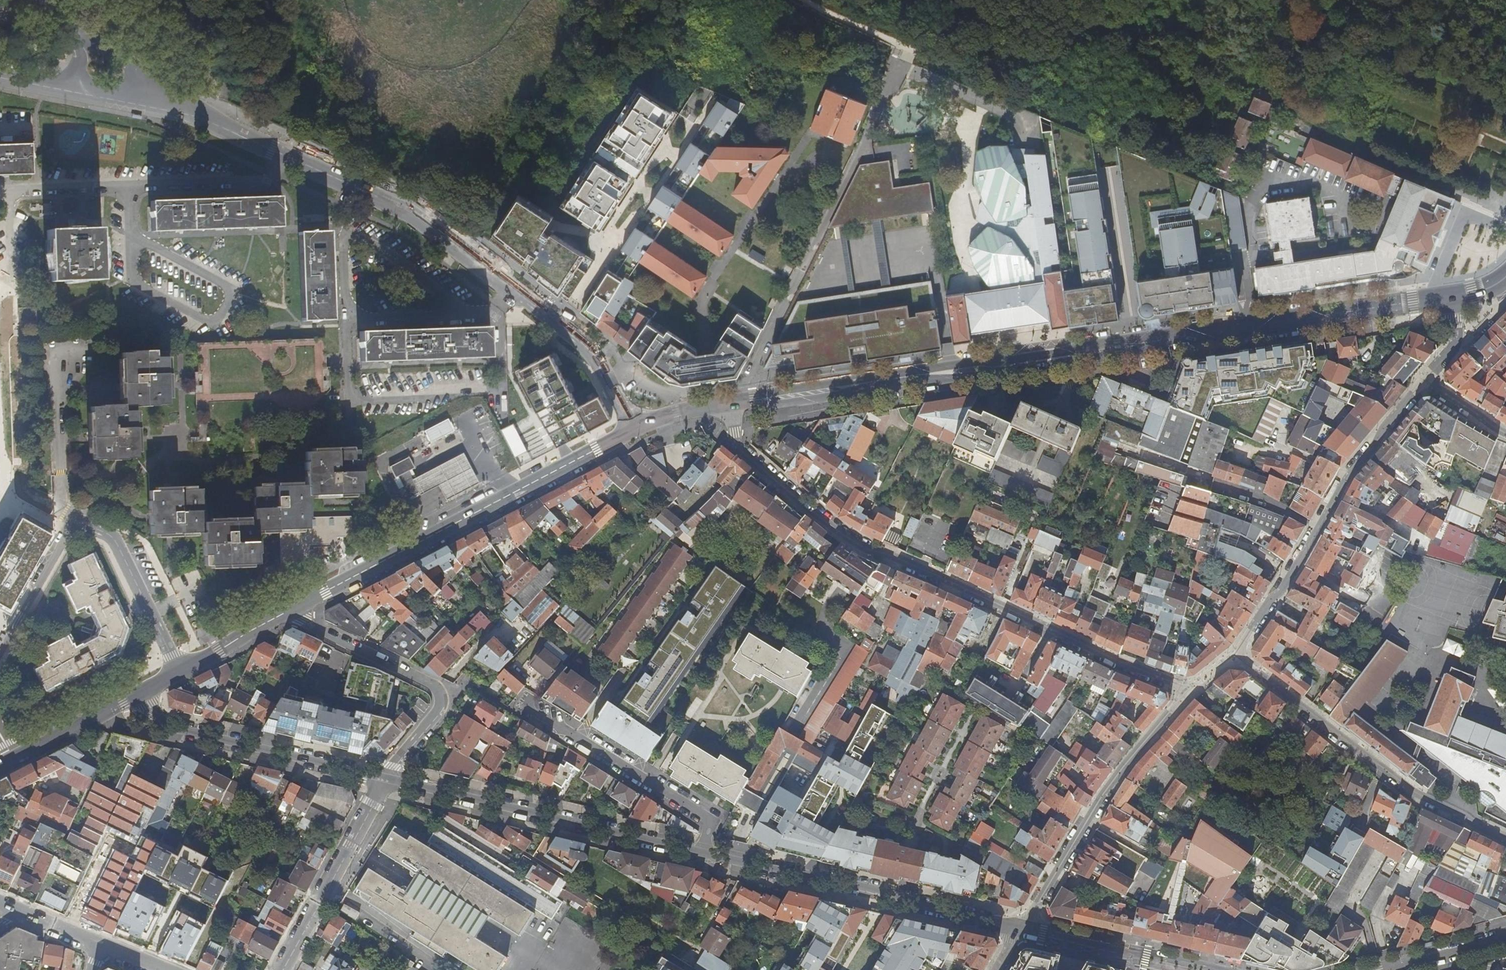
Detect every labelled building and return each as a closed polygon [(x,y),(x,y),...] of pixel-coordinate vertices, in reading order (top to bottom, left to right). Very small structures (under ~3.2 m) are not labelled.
[(683,33),(680,39),(701,49),(704,43),(683,33)] [(639,91),(562,207),(600,232),(677,116),(639,91)] [(833,140),(849,147),(865,108),(826,92),(820,106),(823,107),(816,126),(817,131),(834,137),(833,140)] [(1268,111),(1272,100),(1270,96),(1261,92),(1255,94),(1248,111),(1241,108),(1243,103),(1227,96),(1218,109),(1237,117),(1238,115),(1268,127),(1269,123),(1277,126),(1281,117),(1268,111)] [(581,312),(597,324),(613,298),(616,293),(626,278),(629,280),(641,261),(654,242),(668,220),(681,201),(700,172),(717,147),(745,104),(732,99),(727,108),(719,103),(705,125),(712,129),(699,149),(692,145),(677,166),(684,171),(671,191),(664,187),(649,209),(656,214),(643,234),(636,229),(622,251),(629,255),(615,275),(608,271),(581,312)] [(605,119),(611,123),(615,117),(610,113),(605,119)] [(1093,323),(1118,319),(1091,136),(1039,115),(1041,132),(1051,130),(1072,269),(1061,270),(1069,327),(1093,323)] [(1284,129),(1288,120),(1281,117),(1277,126),(1284,129)] [(1247,159),(1250,153),(1245,151),(1256,125),(1240,119),(1234,132),(1233,131),(1228,144),(1229,145),(1221,164),(1219,164),(1215,176),(1232,183),(1235,177),(1237,173),(1246,177),(1248,172),(1238,168),(1243,157),(1247,159)] [(1288,120),(1284,129),(1295,133),(1299,124),(1288,120)] [(1262,124),(1257,135),(1263,138),(1268,127),(1262,124)] [(1274,132),(1267,130),(1261,146),(1268,149),(1274,132)] [(1257,135),(1250,153),(1255,156),(1263,138),(1257,135)] [(1315,236),(1308,197),(1267,204),(1272,242),(1278,241),(1280,251),(1273,252),(1275,260),(1282,259),(1283,265),(1275,266),(1256,269),(1256,268),(1255,268),(1258,294),(1258,296),(1273,293),(1273,295),(1277,294),(1277,293),(1310,288),(1311,289),(1315,288),(1315,286),(1321,285),(1377,277),(1378,279),(1417,273),(1423,272),(1426,265),(1427,265),(1428,264),(1450,210),(1454,199),(1406,178),(1405,179),(1356,158),(1355,158),(1311,139),(1302,159),(1299,158),(1296,164),(1303,167),(1305,161),(1346,179),(1383,195),(1384,191),(1398,197),(1375,251),(1367,252),(1366,247),(1338,251),(1337,246),(1292,252),(1290,240),(1302,238),(1315,236)] [(1044,273),(1061,270),(1044,153),(1012,150),(1006,142),(987,142),(974,148),(973,167),(977,188),(984,202),(979,206),(978,221),(988,226),(969,243),(974,263),(991,281),(997,280),(996,274),(1008,272),(1009,278),(1035,274),(1034,267),(1012,236),(1009,227),(1018,226),(1027,211),(1033,210),(1044,273)] [(0,146),(0,176),(9,176),(32,175),(31,145),(0,146)] [(1190,308),(1237,301),(1230,249),(1246,247),(1238,195),(1237,195),(1225,190),(1116,146),(1119,164),(1122,163),(1123,169),(1120,170),(1142,316),(1190,308)] [(783,148),(717,147),(700,172),(712,179),(718,170),(741,170),(741,175),(744,177),(733,193),(752,206),(787,154),(783,148)] [(888,161),(880,162),(881,172),(890,171),(888,161)] [(859,166),(831,223),(933,206),(929,182),(893,188),(890,171),(881,172),(880,162),(859,166)] [(1244,181),(1246,177),(1237,173),(1235,177),(1244,181)] [(1226,186),(1225,190),(1237,195),(1239,191),(1226,186)] [(1240,199),(1245,201),(1249,193),(1244,191),(1240,199)] [(529,270),(568,302),(595,261),(553,234),(551,237),(545,233),(555,218),(519,195),(490,239),(523,265),(529,257),(535,261),(529,270)] [(280,196),(151,201),(152,232),(179,230),(224,228),(251,227),(281,226),(280,196)] [(732,236),(681,201),(668,220),(720,255),(732,236)] [(933,206),(831,223),(829,228),(934,211),(933,206)] [(76,230),(60,231),(49,231),(51,282),(103,281),(101,229),(76,230)] [(485,229),(482,234),(486,237),(490,232),(485,229)] [(330,232),(300,233),(303,322),(333,320),(332,295),(331,257),(330,232)] [(705,277),(654,242),(641,261),(693,296),(705,277)] [(1014,328),(1044,323),(1050,322),(1051,330),(1069,327),(1061,270),(1044,273),(1035,274),(1009,278),(1008,272),(996,274),(997,280),(991,281),(982,282),(977,283),(976,277),(968,278),(969,285),(945,288),(953,345),(971,342),(970,334),(976,334),(996,330),(1006,329),(1007,332),(1014,331),(1014,328)] [(612,321),(629,295),(633,287),(635,284),(629,280),(626,278),(616,293),(613,298),(597,324),(628,349),(630,347),(647,324),(648,322),(638,314),(634,319),(628,332),(621,327),(623,324),(621,323),(619,326),(612,321)] [(799,301),(785,328),(809,325),(809,326),(821,324),(820,318),(909,304),(911,313),(925,311),(924,302),(934,301),(932,291),(930,281),(799,301)] [(779,297),(774,295),(769,305),(774,307),(779,297)] [(774,351),(764,369),(930,343),(931,347),(941,345),(937,319),(936,315),(937,315),(935,301),(934,301),(924,302),(925,311),(911,313),(909,304),(820,318),(821,324),(809,326),(809,325),(785,328),(778,343),(773,344),(774,351)] [(38,320),(37,310),(20,310),(21,321),(38,320)] [(684,347),(687,344),(667,331),(664,336),(647,324),(630,347),(643,356),(641,359),(653,369),(655,366),(684,385),(701,383),(701,379),(710,378),(719,377),(720,380),(737,377),(749,356),(745,353),(753,342),(755,343),(762,329),(738,313),(721,338),(724,340),(716,352),(697,355),(684,347)] [(1495,323),(1505,333),(1505,313),(1495,323)] [(1505,355),(1505,356),(1505,347),(1501,342),(1505,338),(1505,333),(1495,323),(1487,332),(1484,335),(1496,348),(1498,346),(1505,355)] [(490,357),(489,327),(360,332),(361,363),(389,361),(429,360),(461,359),(490,357)] [(1411,333),(1402,354),(1424,364),(1437,350),(1436,346),(1429,343),(1430,340),(1428,335),(1421,332),(1412,334),(1411,333)] [(1481,359),(1483,361),(1485,358),(1496,348),(1484,335),(1466,353),(1474,361),(1481,354),(1483,357),(1481,359)] [(15,367),(14,337),(0,337),(0,367),(15,367)] [(724,340),(721,338),(715,346),(716,352),(724,340)] [(1336,347),(1339,366),(1350,370),(1353,363),(1359,365),(1355,339),(1338,342),(1339,346),(1336,347)] [(745,353),(749,356),(755,343),(753,342),(745,353)] [(697,355),(696,350),(687,344),(684,347),(697,355)] [(1324,371),(1328,361),(1328,357),(1315,359),(1313,345),(1258,354),(1187,364),(1180,383),(1171,404),(1170,408),(1215,425),(1228,431),(1232,432),(1252,440),(1257,432),(1273,399),(1283,404),(1303,415),(1305,417),(1314,396),(1316,389),(1324,371)] [(1493,361),(1496,364),(1505,355),(1498,346),(1496,348),(1485,358),(1491,363),(1493,361)] [(643,356),(630,347),(628,349),(641,359),(643,356)] [(152,350),(151,350),(132,351),(132,353),(122,354),(124,405),(101,406),(101,407),(91,408),(93,455),(93,460),(104,460),(104,461),(106,461),(107,461),(107,460),(122,459),(122,458),(133,457),(132,407),(154,406),(154,405),(164,404),(162,352),(152,352),(152,350)] [(1409,382),(1424,364),(1402,354),(1401,354),(1397,353),(1378,374),(1383,377),(1392,381),(1401,387),(1407,380),(1409,382)] [(1479,365),(1474,361),(1466,353),(1444,375),(1444,383),(1474,402),(1475,403),(1484,388),(1488,384),(1495,375),(1496,374),(1490,369),(1485,365),(1481,368),(1479,365)] [(1481,354),(1474,361),(1479,365),(1482,362),(1483,361),(1481,359),(1483,357),(1481,354)] [(555,355),(521,373),(559,445),(611,419),(602,402),(584,411),(555,355)] [(1500,370),(1505,365),(1505,356),(1505,355),(1496,364),(1493,366),(1490,369),(1496,374),(1500,370)] [(1491,363),(1485,358),(1483,361),(1482,362),(1485,364),(1485,365),(1490,369),(1493,366),(1491,363)] [(1346,377),(1349,372),(1350,370),(1339,366),(1328,361),(1324,371),(1316,389),(1359,406),(1349,418),(1359,422),(1369,432),(1387,411),(1376,403),(1361,397),(1342,389),(1341,388),(1346,377)] [(655,366),(653,369),(669,382),(684,385),(655,366)] [(1504,374),(1500,370),(1496,374),(1495,375),(1505,384),(1505,376),(1504,374)] [(1,436),(17,436),(17,372),(1,372),(1,436)] [(1505,399),(1505,384),(1495,375),(1488,384),(1484,388),(1475,403),(1496,416),(1502,406),(1504,403),(1505,399)] [(1152,411),(1142,435),(1157,441),(1170,408),(1171,404),(1103,377),(1088,414),(1103,420),(1113,395),(1124,400),(1123,402),(1140,409),(1142,407),(1152,411)] [(1366,386),(1346,377),(1341,388),(1342,389),(1361,397),(1366,386)] [(1379,392),(1366,386),(1361,397),(1376,403),(1387,411),(1395,402),(1405,390),(1401,387),(1392,381),(1383,377),(1379,392)] [(1314,396),(1305,417),(1313,421),(1305,437),(1309,439),(1326,402),(1314,396)] [(1430,396),(1423,399),(1412,412),(1421,420),(1419,423),(1420,423),(1441,438),(1440,440),(1448,443),(1449,443),(1454,425),(1457,417),(1458,415),(1459,414),(1430,396)] [(913,427),(955,446),(970,413),(978,397),(924,405),(913,427)] [(1268,436),(1283,404),(1273,399),(1257,432),(1268,436)] [(1081,431),(1069,426),(1067,425),(1063,423),(1040,413),(1037,412),(1034,411),(1021,405),(1012,427),(1011,428),(1059,449),(1054,461),(1043,456),(1037,469),(1062,480),(1081,431)] [(1502,406),(1496,416),(1495,418),(1505,423),(1505,408),(1502,406)] [(1212,477),(1240,485),(1241,483),(1257,489),(1264,493),(1264,492),(1269,480),(1253,473),(1218,461),(1228,432),(1228,431),(1215,425),(1170,408),(1157,441),(1142,435),(1138,446),(1213,475),(1212,477)] [(1440,461),(1451,466),(1453,456),(1446,453),(1448,443),(1440,440),(1439,440),(1436,453),(1434,454),(1432,453),(1431,452),(1433,445),(1423,448),(1419,445),(1418,441),(1419,440),(1419,436),(1414,437),(1414,439),(1413,439),(1411,439),(1409,438),(1409,437),(1420,423),(1419,423),(1421,420),(1412,412),(1390,438),(1399,447),(1399,448),(1408,454),(1429,466),(1433,469),(1436,464),(1440,461)] [(924,512),(966,530),(971,520),(978,504),(987,482),(993,469),(1000,453),(1006,441),(1011,428),(1012,427),(985,415),(983,419),(970,413),(955,446),(924,512)] [(837,444),(834,448),(837,450),(840,446),(849,450),(861,427),(867,414),(849,416),(842,430),(844,431),(837,444)] [(1303,415),(1287,445),(1312,456),(1315,449),(1317,443),(1309,439),(1305,437),(1313,421),(1305,417),(1303,415)] [(1478,431),(1495,442),(1496,440),(1458,415),(1457,417),(1478,431)] [(830,432),(842,430),(849,416),(820,421),(816,428),(830,432)] [(1492,448),(1495,442),(1478,431),(1457,417),(1454,425),(1449,443),(1448,443),(1446,453),(1453,456),(1455,452),(1484,471),(1493,449),(1492,448)] [(1349,418),(1324,447),(1346,460),(1369,432),(1359,422),(1349,418)] [(446,420),(423,432),(429,444),(453,432),(446,420)] [(873,433),(861,427),(849,450),(843,462),(833,477),(856,490),(847,504),(838,497),(835,496),(834,496),(825,507),(839,517),(845,508),(855,512),(859,506),(865,497),(867,497),(872,490),(876,482),(867,476),(866,476),(851,467),(856,460),(859,462),(873,433)] [(1267,437),(1268,436),(1257,432),(1252,440),(1262,444),(1265,437),(1267,437)] [(1108,464),(1112,454),(1118,438),(1104,433),(1093,459),(1093,460),(1108,464)] [(791,462),(793,463),(804,445),(789,436),(777,453),(778,454),(777,456),(790,464),(791,462)] [(885,452),(892,457),(901,443),(894,438),(885,452)] [(1395,471),(1400,464),(1408,454),(1399,448),(1399,447),(1390,438),(1389,440),(1370,462),(1381,470),(1380,471),(1394,480),(1399,473),(1395,471)] [(813,466),(816,468),(817,466),(821,469),(833,477),(843,462),(833,456),(830,454),(821,449),(822,448),(808,439),(804,445),(793,463),(786,474),(799,485),(801,481),(802,482),(804,480),(802,479),(812,463),(814,464),(813,466)] [(1036,454),(1006,441),(1000,453),(1031,466),(1036,454)] [(1321,452),(1323,447),(1317,443),(1315,449),(1321,452)] [(833,456),(843,462),(849,450),(840,446),(837,450),(833,456)] [(678,499),(687,489),(679,483),(676,486),(667,479),(664,459),(651,461),(645,453),(646,452),(641,447),(630,452),(640,467),(633,473),(618,458),(601,467),(604,473),(609,478),(615,483),(632,498),(649,481),(674,502),(678,499)] [(716,471),(721,476),(725,471),(736,459),(735,458),(722,447),(715,455),(717,456),(704,473),(696,483),(702,488),(716,471)] [(1323,447),(1321,452),(1318,457),(1339,468),(1340,467),(1346,460),(1324,447),(1323,447)] [(698,449),(693,454),(699,459),(701,460),(705,455),(698,449)] [(202,555),(203,565),(229,565),(255,564),(255,553),(256,553),(256,531),(267,531),(278,531),(280,569),(286,568),(288,570),(308,560),(307,545),(326,544),(336,544),(336,537),(351,536),(350,516),(309,518),(308,496),(359,495),(359,484),(362,484),(361,461),(358,461),(358,451),(303,453),(303,464),(302,464),(302,486),(251,488),(251,498),(250,499),(251,521),(200,523),(199,500),(198,500),(197,489),(147,491),(147,502),(145,502),(146,524),(148,524),(148,534),(170,534),(200,533),(200,555),(202,555)] [(464,453),(413,479),(419,492),(417,493),(419,496),(439,486),(442,491),(446,489),(475,474),(464,453)] [(1123,469),(1126,458),(1112,454),(1108,464),(1116,467),(1123,469)] [(1429,466),(1408,454),(1400,464),(1395,471),(1399,473),(1394,480),(1398,482),(1410,489),(1429,466)] [(1254,467),(1262,469),(1265,457),(1258,455),(1254,467)] [(1290,465),(1265,457),(1262,469),(1262,470),(1287,478),(1289,470),(1293,473),(1299,464),(1301,459),(1292,455),(1290,465)] [(675,535),(692,548),(728,510),(728,508),(734,499),(740,489),(733,484),(731,482),(736,476),(738,478),(740,476),(746,482),(753,474),(754,473),(737,457),(735,458),(736,459),(725,471),(721,476),(718,481),(724,486),(706,505),(690,520),(675,535)] [(1314,465),(1301,487),(1322,499),(1327,489),(1339,468),(1318,457),(1314,465)] [(419,492),(413,479),(409,472),(414,469),(408,458),(388,468),(394,479),(398,477),(408,498),(417,493),(419,492)] [(1126,458),(1123,469),(1134,472),(1186,488),(1187,486),(1192,488),(1195,480),(1126,458)] [(1388,488),(1392,490),(1398,482),(1394,480),(1380,471),(1381,470),(1370,462),(1364,469),(1355,480),(1373,493),(1385,479),(1391,483),(1388,488)] [(681,481),(692,489),(696,483),(704,473),(694,465),(691,467),(693,469),(681,481)] [(606,491),(615,483),(609,478),(604,473),(601,467),(599,468),(584,477),(595,493),(605,489),(606,491)] [(1055,496),(993,469),(987,482),(1028,500),(1049,509),(1055,496)] [(479,483),(475,474),(446,489),(447,491),(450,497),(479,483)] [(734,499),(750,511),(767,491),(764,490),(767,486),(753,474),(746,482),(740,489),(734,499)] [(1279,501),(1286,481),(1270,476),(1269,480),(1264,492),(1279,501)] [(1499,476),(1496,486),(1490,499),(1505,504),(1505,503),(1505,478),(1499,476)] [(595,493),(584,477),(573,483),(566,487),(571,498),(577,505),(571,514),(576,521),(577,518),(587,529),(593,523),(600,530),(601,531),(617,513),(609,505),(608,506),(602,501),(597,496),(595,493)] [(856,490),(833,477),(831,481),(843,488),(838,497),(847,504),(856,490)] [(1386,543),(1394,530),(1384,524),(1365,513),(1355,508),(1358,501),(1366,505),(1373,493),(1355,480),(1334,517),(1378,540),(1386,543)] [(700,500),(706,505),(724,486),(718,481),(717,481),(700,500)] [(1410,489),(1398,482),(1392,490),(1404,497),(1403,498),(1420,509),(1425,500),(1410,489)] [(1241,483),(1240,485),(1264,493),(1257,489),(1241,483)] [(1496,486),(1491,484),(1489,486),(1479,483),(1475,493),(1488,498),(1490,499),(1496,486)] [(1240,566),(1259,577),(1262,571),(1253,565),(1256,559),(1245,552),(1218,542),(1222,528),(1241,534),(1256,543),(1261,532),(1274,540),(1279,542),(1283,536),(1280,534),(1289,518),(1288,518),(1288,519),(1263,509),(1192,488),(1187,486),(1186,488),(1168,533),(1190,540),(1200,542),(1198,548),(1197,552),(1216,558),(1217,558),(1218,557),(1240,566)] [(570,514),(571,514),(577,505),(571,498),(566,487),(539,501),(548,510),(556,506),(558,510),(560,510),(562,510),(563,510),(566,509),(567,510),(570,514)] [(1295,497),(1290,508),(1310,519),(1322,499),(1301,487),(1295,497)] [(1474,534),(1488,498),(1475,493),(1459,487),(1446,523),(1474,534)] [(692,494),(690,491),(687,489),(678,499),(684,503),(692,494)] [(817,490),(813,496),(818,500),(822,494),(817,490)] [(872,490),(867,497),(871,500),(876,502),(877,500),(880,495),(872,490)] [(753,518),(766,529),(770,524),(780,515),(787,507),(767,491),(750,511),(755,515),(753,518)] [(616,497),(609,505),(617,513),(625,506),(616,497)] [(1403,498),(1387,515),(1397,521),(1398,519),(1419,532),(1426,536),(1433,540),(1436,534),(1440,536),(1445,538),(1435,558),(1462,566),(1469,549),(1475,535),(1474,534),(1446,523),(1442,521),(1427,513),(1420,509),(1403,498)] [(867,507),(872,510),(876,502),(871,500),(867,507)] [(545,518),(553,526),(558,521),(552,515),(550,517),(548,515),(550,512),(548,510),(539,501),(519,511),(525,520),(533,531),(545,518)] [(986,525),(979,541),(985,544),(986,541),(987,541),(993,529),(1012,537),(1021,518),(1018,516),(1016,519),(978,504),(971,520),(986,525)] [(675,507),(673,505),(659,521),(675,535),(690,520),(688,518),(682,524),(677,520),(669,514),(671,511),(675,507)] [(864,508),(859,506),(855,512),(845,508),(839,517),(840,519),(860,531),(866,521),(867,519),(868,517),(864,515),(865,512),(863,511),(864,508)] [(770,524),(766,529),(786,544),(788,542),(792,537),(803,522),(806,517),(794,507),(792,510),(787,507),(780,515),(770,524)] [(518,548),(533,531),(525,520),(519,511),(516,513),(503,519),(508,530),(509,530),(511,533),(512,536),(518,548)] [(679,517),(671,511),(669,514),(677,520),(679,517)] [(0,553),(0,607),(8,611),(54,530),(23,512),(0,553)] [(641,523),(645,526),(646,525),(654,516),(650,513),(641,523)] [(874,523),(867,519),(866,521),(860,531),(892,546),(896,538),(887,534),(890,530),(895,533),(899,524),(894,522),(894,523),(879,514),(874,523)] [(646,525),(650,528),(668,544),(675,535),(659,521),(654,516),(646,525)] [(792,537),(799,544),(815,523),(810,520),(806,517),(803,522),(792,537)] [(1378,540),(1334,517),(1324,536),(1328,540),(1340,545),(1370,558),(1378,544),(1384,547),(1386,543),(1378,540)] [(1279,542),(1292,549),(1300,536),(1305,527),(1289,518),(1280,534),(1283,536),(1279,542)] [(501,541),(512,536),(511,533),(509,530),(508,530),(503,519),(483,530),(493,545),(502,559),(508,555),(501,541)] [(904,536),(911,539),(919,523),(912,519),(904,536)] [(567,529),(558,521),(553,526),(552,528),(560,536),(567,529)] [(569,546),(577,554),(600,530),(593,523),(587,529),(581,534),(569,546)] [(821,551),(830,558),(831,555),(836,549),(823,539),(827,533),(815,523),(799,544),(804,548),(808,542),(813,546),(816,542),(819,544),(819,545),(823,548),(821,551)] [(560,616),(575,629),(589,641),(595,634),(573,615),(650,528),(646,525),(645,526),(641,530),(566,616),(560,611),(558,614),(560,616)] [(987,541),(1007,550),(1009,546),(1012,537),(993,529),(987,541)] [(1025,546),(1026,547),(1032,550),(1034,546),(1039,533),(1040,532),(1032,529),(1025,546)] [(1043,535),(1060,542),(1062,536),(1046,529),(1043,535)] [(477,554),(493,545),(483,530),(468,538),(464,540),(471,549),(477,554)] [(1386,543),(1384,547),(1402,557),(1405,550),(1410,541),(1394,530),(1386,543)] [(1426,536),(1419,532),(1410,541),(1405,550),(1422,555),(1430,543),(1424,539),(1426,536)] [(1043,535),(1039,533),(1034,546),(1055,555),(1055,554),(1059,544),(1060,542),(1043,535)] [(1440,536),(1436,534),(1433,540),(1430,543),(1422,555),(1428,557),(1435,558),(1445,538),(1440,536)] [(1486,539),(1475,535),(1469,549),(1462,566),(1479,570),(1483,562),(1477,560),(1486,539)] [(1324,536),(1306,568),(1318,575),(1332,582),(1342,588),(1345,583),(1355,588),(1361,579),(1358,577),(1370,558),(1340,545),(1328,540),(1324,536)] [(470,561),(477,554),(471,549),(464,540),(449,548),(464,568),(466,571),(467,572),(474,567),(470,561)] [(1188,546),(1198,548),(1200,542),(1190,540),(1188,546)] [(1268,544),(1265,549),(1285,561),(1292,549),(1279,542),(1274,540),(1271,545),(1268,544)] [(791,545),(788,542),(786,544),(784,546),(787,549),(793,553),(796,548),(791,544),(791,545)] [(1083,548),(1099,554),(1101,549),(1085,542),(1083,548)] [(796,556),(804,548),(799,544),(796,548),(793,553),(796,556)] [(820,570),(832,578),(849,548),(841,544),(837,549),(836,549),(831,555),(824,565),(820,570)] [(1065,546),(1059,544),(1055,554),(1061,556),(1065,546)] [(600,651),(619,664),(622,660),(621,657),(624,656),(630,648),(629,645),(633,645),(638,637),(638,633),(641,633),(647,624),(646,622),(649,621),(655,613),(654,609),(658,609),(664,601),(663,598),(666,598),(672,589),(671,586),(674,586),(680,578),(679,575),(682,574),(688,566),(688,563),(691,562),(694,558),(698,561),(700,558),(684,547),(683,550),(677,545),(672,551),(671,550),(662,562),(664,564),(656,575),(654,574),(646,586),(647,587),(639,598),(638,597),(629,610),(631,611),(622,622),(621,622),(612,633),(614,635),(606,646),(604,645),(600,651)] [(789,565),(796,556),(793,553),(787,549),(784,546),(777,555),(786,563),(784,566),(787,568),(789,565)] [(1002,593),(1020,551),(1009,546),(1007,550),(999,569),(989,592),(1004,599),(1004,598),(1003,597),(1004,594),(1002,593)] [(443,591),(442,591),(459,573),(464,568),(449,548),(362,593),(372,605),(377,611),(382,607),(384,609),(390,604),(399,613),(397,615),(393,612),(389,617),(393,620),(395,618),(403,625),(410,618),(413,615),(400,602),(409,595),(406,591),(411,587),(419,594),(426,587),(435,597),(436,598),(443,591)] [(859,572),(871,560),(849,548),(832,578),(847,589),(859,572)] [(1077,562),(1084,565),(1099,571),(1102,563),(1104,556),(1099,554),(1083,548),(1077,562)] [(508,564),(507,566),(510,571),(513,575),(507,581),(517,594),(521,590),(522,591),(523,590),(522,589),(528,583),(529,584),(530,583),(529,582),(534,577),(535,578),(536,577),(535,576),(540,570),(521,552),(508,564)] [(978,560),(957,552),(948,573),(967,582),(978,560)] [(1211,567),(1216,558),(1197,552),(1191,580),(1191,581),(1202,586),(1203,583),(1211,567)] [(53,688),(55,690),(62,687),(61,684),(87,671),(88,673),(95,670),(94,668),(109,660),(110,662),(117,658),(116,656),(120,654),(128,629),(127,625),(129,624),(125,616),(123,617),(122,618),(118,610),(120,610),(116,602),(118,601),(114,594),(112,594),(100,569),(102,568),(98,560),(96,561),(93,553),(86,557),(85,555),(80,557),(79,555),(76,554),(74,555),(73,558),(74,562),(69,565),(76,579),(73,581),(72,580),(63,584),(77,613),(86,609),(86,607),(89,606),(96,620),(93,631),(86,629),(87,625),(79,622),(76,624),(75,627),(77,630),(92,635),(90,640),(76,648),(74,644),(75,644),(70,635),(42,649),(46,658),(47,658),(49,661),(34,669),(46,692),(53,688)] [(1062,556),(1061,556),(1055,554),(1055,555),(1049,570),(1032,612),(1053,622),(1063,597),(1055,593),(1057,590),(1050,586),(1058,567),(1062,568),(1064,563),(1060,561),(1062,556)] [(803,567),(801,571),(808,576),(814,568),(819,571),(820,570),(824,565),(820,562),(818,564),(808,557),(807,558),(804,556),(799,563),(803,567)] [(1216,558),(1211,567),(1233,576),(1231,579),(1243,586),(1242,588),(1247,591),(1247,590),(1250,592),(1246,599),(1243,597),(1257,606),(1271,584),(1259,577),(1240,566),(1218,557),(1217,558),(1216,558)] [(835,613),(842,617),(854,602),(856,599),(865,586),(869,581),(881,565),(876,563),(871,560),(859,572),(847,589),(843,594),(845,596),(837,608),(835,613)] [(978,561),(978,560),(967,582),(989,592),(999,569),(996,568),(995,570),(977,563),(978,561)] [(1064,581),(1064,582),(1069,584),(1073,573),(1077,562),(1071,560),(1063,580),(1064,581)] [(1084,565),(1077,562),(1073,573),(1080,575),(1084,565)] [(550,563),(541,572),(542,572),(519,596),(517,594),(512,599),(513,601),(513,602),(524,610),(554,578),(559,573),(550,563)] [(1096,578),(1117,587),(1120,578),(1123,572),(1102,563),(1099,571),(1096,578)] [(879,581),(882,582),(891,569),(881,565),(869,581),(865,586),(856,599),(864,605),(867,607),(879,588),(877,586),(879,581)] [(646,727),(743,586),(717,567),(696,598),(688,592),(683,598),(701,610),(697,616),(695,614),(689,624),(686,623),(659,665),(649,658),(645,664),(651,669),(642,683),(639,681),(621,708),(618,706),(611,717),(617,721),(614,726),(608,722),(603,730),(606,735),(647,762),(665,734),(658,729),(655,734),(646,727)] [(1243,597),(1247,591),(1242,588),(1243,586),(1231,579),(1233,576),(1211,567),(1203,583),(1219,592),(1220,591),(1222,587),(1225,589),(1228,590),(1231,590),(1232,591),(1243,597)] [(464,568),(459,573),(470,587),(467,590),(471,596),(479,588),(472,579),(467,572),(466,571),(464,568)] [(819,572),(819,571),(814,568),(808,576),(801,571),(794,580),(788,590),(800,598),(807,589),(819,572)] [(1024,593),(1016,589),(1011,602),(1032,612),(1049,570),(1043,568),(1038,578),(1031,575),(1024,593)] [(1335,601),(1338,595),(1328,589),(1314,582),(1316,578),(1318,575),(1306,568),(1304,571),(1292,590),(1329,610),(1338,615),(1352,622),(1353,623),(1358,614),(1335,601)] [(882,582),(891,587),(893,583),(898,572),(896,571),(891,569),(882,582)] [(498,579),(502,585),(507,581),(513,575),(510,571),(498,579)] [(900,587),(898,591),(909,596),(912,592),(919,596),(925,583),(924,583),(898,572),(893,583),(896,585),(900,587)] [(1150,578),(1137,609),(1159,617),(1169,584),(1172,577),(1155,572),(1152,579),(1150,578)] [(1075,603),(1074,603),(1070,601),(1072,596),(1080,575),(1073,573),(1069,584),(1066,591),(1063,597),(1053,622),(1074,632),(1082,614),(1073,610),(1075,603)] [(1117,594),(1136,602),(1146,577),(1137,573),(1133,583),(1120,578),(1117,587),(1116,589),(1109,605),(1113,606),(1117,594)] [(479,574),(472,579),(479,588),(486,582),(479,574)] [(1146,577),(1136,602),(1138,603),(1135,609),(1137,609),(1150,578),(1146,577)] [(571,595),(554,578),(524,610),(519,615),(531,626),(537,632),(556,612),(571,595)] [(1117,587),(1096,578),(1091,590),(1088,600),(1099,605),(1091,623),(1100,627),(1104,618),(1109,605),(1116,589),(1117,587)] [(1183,588),(1169,584),(1159,617),(1154,634),(1146,658),(1145,663),(1171,673),(1174,661),(1165,658),(1166,654),(1163,654),(1173,616),(1183,620),(1183,619),(1188,598),(1191,581),(1191,580),(1186,579),(1183,588)] [(502,585),(501,586),(503,590),(512,599),(517,594),(507,581),(502,585)] [(1216,598),(1219,600),(1221,597),(1217,595),(1202,586),(1191,581),(1188,598),(1197,602),(1200,592),(1202,593),(1214,599),(1215,599),(1216,599),(1216,598)] [(932,603),(944,608),(949,594),(936,589),(925,583),(919,596),(917,600),(926,605),(930,607),(932,603)] [(1219,592),(1203,583),(1202,586),(1217,595),(1219,592)] [(506,605),(512,599),(503,590),(501,586),(494,592),(506,605)] [(917,600),(909,596),(898,591),(895,589),(891,587),(885,597),(915,611),(921,614),(926,605),(917,600)] [(1308,643),(1329,610),(1292,590),(1289,594),(1286,598),(1309,613),(1301,627),(1278,612),(1272,622),(1308,643)] [(1232,591),(1227,600),(1229,601),(1251,614),(1257,606),(1243,597),(1232,591)] [(1503,599),(1503,602),(1492,600),(1481,623),(1494,627),(1494,628),(1498,629),(1495,639),(1505,642),(1505,593),(1503,599)] [(943,638),(934,633),(923,655),(910,682),(918,689),(929,679),(941,669),(940,667),(974,606),(949,594),(944,608),(950,611),(949,613),(956,617),(951,626),(945,638),(943,638)] [(1195,613),(1202,604),(1199,603),(1197,602),(1188,598),(1183,619),(1184,619),(1194,623),(1196,613),(1195,613)] [(842,617),(854,625),(863,609),(862,608),(864,605),(856,599),(854,602),(842,617)] [(1099,605),(1088,600),(1084,611),(1082,614),(1074,632),(1094,641),(1100,627),(1091,623),(1099,605)] [(1229,601),(1227,604),(1221,613),(1222,613),(1220,615),(1231,622),(1233,618),(1244,625),(1251,614),(1229,601)] [(503,613),(512,623),(519,615),(524,610),(513,602),(503,613)] [(904,647),(923,655),(934,633),(939,620),(944,608),(932,603),(930,607),(926,605),(921,614),(919,620),(919,621),(910,638),(909,638),(906,643),(904,647)] [(356,619),(341,604),(325,613),(326,622),(366,640),(369,633),(362,625),(367,621),(361,615),(356,619)] [(1195,613),(1196,613),(1208,622),(1207,622),(1208,623),(1212,627),(1216,621),(1220,615),(1222,613),(1221,613),(1213,608),(1204,606),(1202,604),(1195,613)] [(377,611),(372,605),(361,615),(367,621),(377,611)] [(980,638),(991,614),(986,611),(975,606),(974,606),(940,667),(941,669),(948,672),(968,636),(974,639),(975,636),(980,638)] [(894,630),(904,613),(895,608),(885,625),(894,630)] [(939,620),(951,626),(956,617),(949,613),(950,611),(944,608),(939,620)] [(854,625),(865,632),(870,622),(873,616),(865,611),(863,609),(854,625)] [(912,617),(919,620),(921,614),(915,611),(912,617)] [(487,633),(495,625),(493,624),(481,612),(477,616),(457,637),(451,643),(429,666),(425,670),(440,678),(471,647),(467,643),(482,628),(487,633)] [(919,621),(919,620),(912,617),(904,613),(894,630),(895,630),(909,638),(910,638),(919,621)] [(1196,613),(1194,623),(1201,625),(1207,622),(1208,622),(1196,613)] [(1220,615),(1216,621),(1220,625),(1215,630),(1231,644),(1244,625),(1233,618),(1231,622),(1220,615)] [(1348,629),(1352,622),(1338,615),(1334,621),(1348,629)] [(575,629),(560,616),(555,623),(569,635),(575,629)] [(1165,658),(1174,661),(1183,620),(1173,616),(1163,654),(1166,654),(1165,658)] [(415,623),(410,618),(403,625),(409,630),(415,623)] [(1129,629),(1104,618),(1100,627),(1094,641),(1120,653),(1122,648),(1129,629)] [(1185,646),(1184,645),(1183,633),(1184,619),(1183,619),(1183,620),(1174,661),(1171,673),(1185,677),(1188,660),(1185,646)] [(1205,627),(1201,625),(1194,623),(1184,619),(1183,633),(1184,645),(1201,654),(1203,653),(1210,646),(1198,635),(1205,627)] [(945,638),(951,626),(939,620),(934,633),(943,638),(945,638)] [(1010,641),(1022,648),(1030,632),(1025,630),(1004,620),(985,657),(1010,670),(1016,659),(1006,654),(1004,653),(1008,644),(1010,641)] [(439,629),(433,622),(427,628),(434,635),(439,629)] [(881,628),(870,622),(865,632),(874,638),(881,628)] [(1203,653),(1201,654),(1193,663),(1188,660),(1185,677),(1186,677),(1194,674),(1231,644),(1215,630),(1212,627),(1208,623),(1207,622),(1201,625),(1205,627),(1198,635),(1210,646),(1203,653)] [(1289,649),(1331,672),(1333,670),(1334,671),(1335,670),(1341,661),(1318,648),(1315,646),(1308,643),(1272,622),(1252,650),(1253,658),(1263,664),(1262,665),(1279,678),(1285,670),(1310,688),(1314,683),(1282,660),(1278,657),(1284,649),(1288,651),(1289,649)] [(409,630),(403,625),(382,647),(386,649),(410,659),(426,642),(409,630)] [(1154,634),(1131,625),(1129,629),(1122,648),(1146,658),(1154,634)] [(423,660),(429,666),(451,643),(457,637),(446,626),(439,633),(427,646),(432,651),(423,660)] [(589,641),(575,629),(569,635),(584,648),(589,641)] [(282,643),(299,652),(307,636),(293,630),(287,633),(282,643)] [(904,642),(906,643),(909,638),(895,630),(892,636),(904,642)] [(1022,648),(1016,659),(1010,670),(1009,671),(1010,672),(1009,675),(1016,679),(1018,676),(1019,676),(1019,675),(1041,638),(1035,635),(1030,632),(1022,648)] [(733,663),(737,665),(754,638),(750,635),(733,663)] [(1462,640),(1451,635),(1446,647),(1457,652),(1462,640)] [(323,644),(307,636),(299,652),(298,654),(314,662),(323,644)] [(762,676),(798,698),(801,692),(811,673),(808,671),(808,670),(810,671),(812,668),(810,666),(784,650),(781,655),(754,638),(737,665),(738,666),(734,672),(752,682),(756,676),(760,679),(762,676)] [(475,658),(477,659),(495,640),(494,639),(475,658)] [(514,657),(495,640),(477,659),(500,672),(514,657)] [(1469,657),(1474,645),(1462,640),(1457,652),(1469,657)] [(870,641),(865,650),(869,652),(874,644),(870,641)] [(1010,641),(1008,644),(1011,645),(1006,654),(1016,659),(1022,648),(1010,641)] [(1040,684),(1061,647),(1050,642),(1027,683),(1033,686),(1029,693),(1038,698),(1045,687),(1040,684)] [(1406,653),(1386,642),(1376,655),(1362,674),(1356,682),(1349,692),(1333,713),(1332,714),(1330,717),(1336,722),(1342,726),(1346,729),(1356,737),(1374,751),(1402,773),(1420,786),(1421,784),(1427,789),(1435,778),(1432,776),(1434,774),(1419,763),(1416,760),(1355,714),(1365,700),(1367,701),(1368,702),(1370,701),(1371,700),(1406,653)] [(251,672),(255,663),(269,669),(270,667),(279,650),(266,644),(257,648),(246,670),(251,672)] [(865,650),(857,645),(846,662),(858,669),(869,652),(865,650)] [(1201,654),(1184,645),(1185,646),(1188,660),(1193,663),(1201,654)] [(563,664),(542,647),(530,663),(550,679),(551,678),(562,664),(563,664)] [(910,697),(911,695),(913,692),(914,692),(918,689),(910,682),(923,655),(904,647),(903,649),(897,660),(895,663),(889,673),(887,677),(884,683),(910,697)] [(1069,674),(1079,680),(1079,678),(1089,660),(1081,657),(1066,649),(1061,647),(1040,684),(1045,687),(1038,698),(1033,706),(1044,714),(1066,683),(1065,683),(1061,681),(1052,675),(1056,667),(1059,669),(1058,671),(1061,673),(1062,671),(1065,672),(1069,674)] [(1278,657),(1282,660),(1288,651),(1284,649),(1278,657)] [(895,663),(883,656),(876,652),(868,666),(875,670),(887,677),(889,673),(895,663)] [(883,656),(895,663),(897,660),(884,653),(883,656)] [(645,664),(649,658),(644,655),(640,661),(645,664)] [(1079,678),(1092,684),(1102,666),(1095,663),(1089,660),(1079,678)] [(1335,670),(1356,682),(1362,674),(1341,661),(1335,670)] [(804,743),(811,746),(821,730),(837,704),(841,697),(858,669),(846,662),(799,740),(804,743)] [(227,664),(213,672),(220,685),(225,688),(232,674),(227,664)] [(377,669),(352,664),(345,699),(370,704),(368,715),(387,719),(396,678),(377,669)] [(565,672),(567,669),(562,664),(551,678),(556,682),(565,672)] [(1498,749),(1504,734),(1461,715),(1468,698),(1470,698),(1474,690),(1475,684),(1474,683),(1478,673),(1454,664),(1451,670),(1449,669),(1426,726),(1427,728),(1428,729),(1429,729),(1429,730),(1422,747),(1424,748),(1426,749),(1428,753),(1431,756),(1435,758),(1439,759),(1480,791),(1480,802),(1486,806),(1484,813),(1505,824),(1505,752),(1498,749)] [(1092,684),(1105,691),(1107,688),(1115,672),(1110,670),(1108,669),(1102,666),(1092,684)] [(287,675),(270,667),(269,669),(266,675),(282,683),(287,675)] [(1061,681),(1065,672),(1062,671),(1061,673),(1058,671),(1059,669),(1056,667),(1052,675),(1061,681)] [(525,686),(506,669),(500,676),(505,680),(503,682),(510,687),(513,690),(518,694),(525,686)] [(1285,670),(1279,678),(1295,690),(1304,696),(1310,688),(1285,670)] [(556,682),(548,692),(557,699),(584,718),(597,701),(592,697),(598,688),(573,671),(569,675),(565,672),(556,682)] [(1249,686),(1261,695),(1264,691),(1266,689),(1244,672),(1229,671),(1222,676),(1214,683),(1228,695),(1237,700),(1238,700),(1240,696),(1237,693),(1242,687),(1246,689),(1249,686)] [(171,709),(203,717),(220,685),(213,672),(197,680),(202,689),(203,689),(207,687),(209,690),(207,697),(205,697),(204,701),(193,697),(195,692),(182,688),(169,695),(171,709)] [(1118,700),(1111,709),(1116,713),(1137,681),(1129,678),(1125,676),(1115,672),(1107,688),(1116,692),(1114,698),(1118,700)] [(987,683),(976,675),(974,679),(1029,712),(1031,710),(1019,702),(1021,698),(1016,695),(1013,699),(993,686),(995,682),(989,679),(987,683)] [(1092,684),(1079,678),(1079,680),(1078,681),(1067,700),(1074,704),(1081,708),(1092,684)] [(1029,712),(974,679),(966,695),(972,699),(977,702),(982,705),(987,708),(1019,727),(1029,712)] [(1134,725),(1143,732),(1144,730),(1169,700),(1167,693),(1151,687),(1137,681),(1116,713),(1125,719),(1128,714),(1125,712),(1133,698),(1144,702),(1143,704),(1147,707),(1134,725)] [(1326,708),(1333,713),(1349,692),(1334,681),(1320,698),(1327,703),(1325,705),(1327,707),(1326,708)] [(1225,698),(1228,695),(1214,683),(1207,689),(1215,696),(1225,698)] [(225,688),(220,685),(203,717),(221,721),(227,708),(235,692),(225,688)] [(1249,686),(1246,689),(1243,693),(1240,696),(1238,700),(1244,703),(1252,708),(1255,704),(1261,695),(1249,686)] [(1237,693),(1240,696),(1243,693),(1246,689),(1242,687),(1237,693)] [(1285,704),(1266,689),(1264,691),(1261,695),(1255,704),(1252,708),(1256,710),(1296,740),(1304,723),(1295,716),(1287,727),(1275,718),(1285,704)] [(227,708),(245,717),(247,712),(254,699),(236,690),(235,692),(227,708)] [(267,696),(258,691),(256,693),(254,699),(247,712),(254,716),(257,712),(259,713),(256,717),(266,723),(276,707),(264,700),(267,696)] [(873,692),(868,703),(872,706),(878,695),(873,692)] [(965,705),(945,694),(916,746),(914,745),(900,771),(902,772),(888,798),(904,807),(908,801),(910,802),(913,803),(920,790),(918,789),(922,783),(926,776),(923,774),(921,773),(928,761),(930,762),(932,763),(936,756),(940,750),(942,751),(949,738),(947,737),(954,725),(956,726),(963,713),(961,711),(965,705)] [(324,706),(287,695),(266,732),(365,754),(388,731),(394,725),(393,722),(387,719),(368,715),(360,714),(359,716),(324,709),(324,706)] [(1053,748),(1077,709),(1072,707),(1074,704),(1067,700),(1054,720),(1040,740),(1050,746),(1053,748)] [(1205,727),(1220,739),(1221,739),(1230,727),(1213,714),(1195,700),(1169,729),(1179,739),(1186,730),(1192,722),(1194,725),(1201,732),(1205,727)] [(1243,730),(1254,713),(1242,705),(1236,701),(1224,719),(1243,730)] [(490,727),(499,712),(482,702),(477,710),(480,711),(476,718),(490,727)] [(595,724),(603,730),(608,722),(614,726),(617,721),(611,717),(618,706),(611,702),(595,724)] [(864,702),(861,709),(868,713),(870,709),(872,706),(868,703),(864,702)] [(885,702),(881,711),(896,719),(901,710),(885,702)] [(1109,722),(1116,713),(1111,709),(1105,705),(1100,702),(1095,711),(1109,722)] [(1242,705),(1254,713),(1256,710),(1252,708),(1244,703),(1242,705)] [(821,730),(850,746),(864,720),(854,714),(848,725),(840,721),(846,710),(837,704),(821,730)] [(881,711),(872,706),(870,709),(896,723),(898,720),(896,719),(881,711)] [(1035,737),(1040,740),(1054,720),(1044,714),(1033,706),(1031,710),(1029,712),(1019,727),(1035,737)] [(840,764),(866,778),(888,737),(896,723),(870,709),(868,713),(864,720),(850,746),(840,764)] [(1120,739),(1131,724),(1125,719),(1116,713),(1109,722),(1095,711),(1092,718),(1097,722),(1120,739)] [(499,712),(490,727),(493,729),(498,720),(500,721),(504,715),(499,712)] [(412,723),(414,725),(415,724),(416,723),(405,713),(394,725),(388,731),(397,740),(412,723)] [(466,716),(448,745),(455,750),(469,758),(481,738),(489,743),(482,755),(481,754),(476,762),(479,764),(480,764),(495,774),(513,744),(466,716)] [(933,823),(948,831),(963,806),(965,807),(979,781),(977,780),(1006,728),(986,717),(983,723),(981,722),(973,736),(975,737),(969,749),(967,748),(959,761),(961,763),(958,769),(954,776),(956,777),(959,778),(952,790),(950,789),(947,788),(943,795),(940,801),(938,800),(930,813),(934,815),(937,817),(933,823)] [(532,742),(547,751),(551,738),(525,722),(518,734),(525,738),(525,742),(529,744),(532,742)] [(1106,744),(1097,757),(1114,768),(1115,766),(1130,746),(1127,744),(1125,742),(1120,739),(1097,722),(1091,732),(1106,744)] [(1196,747),(1192,751),(1197,756),(1199,754),(1202,757),(1200,759),(1203,762),(1220,739),(1205,727),(1201,732),(1194,725),(1192,722),(1186,730),(1179,739),(1185,744),(1189,740),(1196,747)] [(1327,742),(1304,723),(1296,740),(1281,760),(1301,776),(1327,742)] [(1422,747),(1429,730),(1411,723),(1406,734),(1420,745),(1422,747)] [(947,737),(949,738),(956,726),(954,725),(947,737)] [(737,802),(763,816),(773,799),(778,789),(779,788),(792,765),(798,753),(802,747),(804,743),(799,740),(780,727),(749,780),(742,793),(737,802)] [(1249,741),(1230,727),(1221,739),(1235,750),(1239,752),(1245,743),(1247,744),(1249,741)] [(1169,766),(1172,762),(1166,756),(1172,749),(1173,750),(1175,748),(1174,746),(1179,739),(1169,729),(1162,737),(1162,738),(1150,751),(1159,758),(1169,766)] [(365,754),(380,758),(382,758),(386,754),(386,752),(391,746),(394,743),(397,740),(388,731),(365,754)] [(150,743),(114,734),(106,750),(105,752),(113,756),(119,745),(128,747),(126,756),(125,760),(131,763),(115,790),(96,782),(81,813),(91,817),(81,837),(72,832),(67,843),(64,842),(70,829),(45,818),(40,828),(27,855),(22,865),(36,872),(32,879),(24,875),(19,885),(37,894),(42,884),(44,885),(35,904),(65,916),(93,858),(101,843),(106,831),(134,776),(144,754),(150,743)] [(973,736),(967,748),(969,749),(975,737),(973,736)] [(554,754),(558,743),(551,738),(547,751),(554,754)] [(1184,748),(1186,746),(1185,744),(1179,739),(1174,746),(1175,748),(1173,750),(1175,752),(1177,756),(1172,762),(1169,766),(1171,768),(1176,773),(1187,761),(1192,755),(1184,748)] [(1220,739),(1203,762),(1206,765),(1212,771),(1225,752),(1231,756),(1235,750),(1221,739),(1220,739)] [(1189,740),(1185,744),(1186,746),(1192,751),(1196,747),(1189,740)] [(670,769),(671,769),(675,763),(688,742),(687,741),(670,769)] [(699,782),(736,804),(737,802),(742,793),(749,780),(744,777),(744,776),(746,777),(748,773),(746,772),(746,771),(721,756),(718,761),(688,742),(675,763),(671,769),(675,772),(672,777),(689,788),(692,783),(697,785),(699,782)] [(151,755),(156,745),(150,743),(144,754),(151,755)] [(811,776),(823,755),(815,749),(811,746),(804,743),(802,747),(798,753),(792,765),(811,776)] [(1075,744),(1067,758),(1068,759),(1073,763),(1076,765),(1087,750),(1079,744),(1077,746),(1075,744)] [(79,751),(73,745),(64,750),(48,758),(93,780),(97,771),(79,763),(81,760),(84,761),(86,758),(79,751)] [(119,745),(113,756),(126,756),(128,747),(119,745)] [(1419,763),(1424,748),(1422,747),(1420,745),(1416,760),(1419,763)] [(1025,771),(1017,783),(1035,796),(1042,801),(1071,822),(1081,804),(1075,800),(1076,799),(1060,781),(1057,777),(1051,770),(1062,754),(1053,748),(1050,746),(1035,767),(1030,774),(1025,771)] [(1192,755),(1187,761),(1201,772),(1206,765),(1203,762),(1200,759),(1197,756),(1192,751),(1186,746),(1184,748),(1192,755)] [(97,763),(100,765),(103,757),(105,752),(106,750),(101,748),(98,755),(100,756),(97,763)] [(163,768),(154,785),(165,791),(182,757),(185,751),(176,749),(168,760),(164,768),(163,768)] [(587,760),(574,752),(568,749),(560,768),(554,783),(563,789),(575,769),(580,772),(585,764),(587,760)] [(1166,756),(1172,762),(1177,756),(1175,752),(1173,750),(1172,749),(1166,756)] [(471,780),(480,764),(479,764),(476,762),(469,758),(455,750),(442,773),(471,780)] [(1065,776),(1060,781),(1076,799),(1075,800),(1081,804),(1086,807),(1114,768),(1097,757),(1087,750),(1076,765),(1075,766),(1085,775),(1083,777),(1086,779),(1078,791),(1065,776)] [(536,782),(537,782),(539,775),(543,765),(546,753),(543,751),(539,763),(529,760),(527,767),(521,765),(518,776),(529,779),(529,781),(536,783),(536,782)] [(1146,773),(1159,758),(1150,751),(1136,765),(1127,778),(1138,786),(1146,773)] [(1051,770),(1057,777),(1060,771),(1068,759),(1067,758),(1062,754),(1051,770)] [(182,781),(189,785),(198,765),(182,757),(165,791),(148,825),(164,834),(169,825),(162,821),(170,806),(171,803),(178,790),(179,791),(182,785),(182,781)] [(778,847),(820,862),(822,859),(839,829),(866,778),(840,764),(828,757),(803,802),(778,847)] [(60,780),(87,793),(92,781),(93,780),(48,758),(10,778),(16,791),(30,785),(57,771),(60,780)] [(523,758),(521,765),(527,767),(529,760),(523,758)] [(1065,774),(1073,763),(1068,759),(1060,771),(1065,774)] [(601,790),(610,775),(588,760),(587,760),(585,764),(589,767),(582,778),(601,790)] [(923,774),(930,762),(928,761),(921,773),(923,774)] [(547,766),(543,765),(539,775),(543,776),(541,781),(552,786),(554,783),(560,768),(557,767),(548,763),(547,766)] [(189,785),(205,793),(215,774),(198,765),(189,785)] [(258,784),(274,793),(282,778),(284,774),(258,768),(251,782),(258,786),(258,784)] [(479,768),(476,781),(483,783),(486,769),(479,768)] [(1167,773),(1176,779),(1176,780),(1179,775),(1176,773),(1171,768),(1167,773)] [(1370,779),(1371,778),(1359,769),(1357,773),(1370,779)] [(35,791),(79,810),(87,793),(60,780),(57,771),(30,785),(16,791),(27,800),(30,802),(35,791)] [(1357,772),(1353,779),(1349,777),(1345,785),(1349,787),(1348,788),(1347,791),(1363,799),(1372,781),(1370,779),(1357,773),(1357,772)] [(205,793),(213,797),(222,801),(232,806),(241,787),(215,774),(205,793)] [(154,785),(134,776),(106,831),(122,839),(137,846),(140,840),(148,825),(165,791),(154,785)] [(956,777),(950,789),(952,790),(959,778),(956,777)] [(15,805),(19,807),(27,810),(30,802),(27,800),(16,791),(10,778),(0,783),(0,798),(5,800),(5,797),(11,794),(12,796),(18,800),(15,805)] [(292,783),(282,778),(274,793),(263,814),(274,819),(274,818),(278,810),(292,783)] [(1126,804),(1138,786),(1127,778),(1117,793),(1110,805),(1148,828),(1155,832),(1178,846),(1180,841),(1152,822),(1152,821),(1126,804)] [(640,798),(642,795),(619,780),(616,779),(607,794),(630,808),(632,809),(639,798),(640,798)] [(1171,809),(1187,787),(1176,780),(1176,779),(1160,801),(1171,809)] [(285,809),(291,812),(294,807),(303,789),(292,783),(278,810),(283,812),(284,813),(285,809)] [(348,803),(353,806),(356,802),(352,790),(322,783),(316,795),(348,803)] [(752,836),(775,851),(778,847),(803,802),(779,788),(778,789),(773,799),(763,816),(752,836)] [(1201,794),(1220,808),(1224,801),(1205,788),(1201,794)] [(316,795),(303,789),(294,807),(301,811),(306,814),(310,806),(316,795)] [(1377,812),(1391,819),(1397,802),(1380,790),(1372,809),(1370,813),(1376,816),(1377,812)] [(35,791),(30,802),(27,810),(45,818),(70,829),(79,810),(35,791)] [(1402,828),(1411,803),(1400,795),(1397,802),(1391,819),(1384,837),(1394,843),(1400,827),(1402,828)] [(643,796),(630,817),(643,820),(652,822),(661,807),(643,796)] [(1029,829),(1027,832),(1055,850),(1057,846),(1071,823),(1071,822),(1042,801),(1040,804),(1037,808),(1046,815),(1050,811),(1055,815),(1053,818),(1053,817),(1044,831),(1035,826),(1032,831),(1029,829)] [(1026,825),(993,803),(990,808),(1022,829),(1023,830),(1026,825)] [(1150,844),(1171,857),(1178,846),(1155,832),(1148,828),(1110,805),(1100,822),(1146,849),(1150,844)] [(344,822),(310,806),(306,814),(305,816),(301,823),(301,822),(298,827),(304,829),(308,832),(313,823),(337,835),(344,822)] [(1319,858),(1343,813),(1331,806),(1301,862),(1334,885),(1369,829),(1370,828),(1361,823),(1356,831),(1354,830),(1332,867),(1319,858)] [(23,854),(27,855),(40,828),(45,818),(27,810),(19,807),(14,818),(26,824),(22,833),(14,850),(18,852),(23,854)] [(661,807),(652,822),(655,823),(663,809),(661,807)] [(1445,857),(1449,852),(1456,840),(1463,830),(1462,829),(1422,809),(1408,851),(1412,854),(1425,861),(1438,868),(1440,866),(1445,857)] [(278,821),(283,812),(278,810),(274,818),(278,821)] [(466,817),(449,813),(448,816),(464,826),(466,817)] [(872,814),(870,819),(876,823),(879,818),(872,814)] [(673,815),(667,826),(684,830),(700,834),(701,833),(673,815)] [(169,833),(179,837),(184,825),(175,820),(169,833)] [(1178,846),(1171,857),(1170,858),(1169,861),(1178,862),(1184,863),(1213,881),(1204,896),(1211,901),(1218,906),(1226,894),(1230,888),(1249,858),(1198,820),(1189,842),(1182,840),(1180,841),(1178,846)] [(558,909),(564,901),(558,898),(550,893),(439,823),(434,832),(427,842),(430,844),(428,847),(395,827),(379,852),(411,871),(410,873),(410,874),(412,877),(415,879),(408,889),(405,887),(403,887),(401,888),(400,889),(369,869),(356,889),(360,891),(359,893),(358,895),(358,897),(359,899),(360,901),(410,932),(406,938),(440,959),(443,952),(471,969),(495,969),(497,966),(500,968),(505,959),(475,940),(460,931),(462,927),(430,908),(443,888),(489,917),(520,936),(534,913),(525,907),(527,904),(552,919),(558,909)] [(984,823),(978,834),(990,841),(997,831),(984,823)] [(476,834),(503,850),(506,845),(509,847),(511,843),(504,839),(482,825),(476,834)] [(506,835),(504,839),(511,843),(525,852),(532,841),(523,836),(525,830),(508,827),(506,835)] [(1456,840),(1449,852),(1464,859),(1476,864),(1486,869),(1487,867),(1497,844),(1478,835),(1464,828),(1462,829),(1463,830),(1456,840)] [(839,829),(822,859),(840,863),(840,867),(856,871),(857,867),(944,887),(943,891),(962,895),(963,889),(975,892),(980,867),(963,855),(960,861),(946,858),(945,861),(939,859),(940,857),(940,856),(926,852),(926,853),(899,847),(898,849),(892,848),(893,844),(864,837),(863,839),(856,837),(855,840),(848,838),(849,834),(844,833),(839,829)] [(1016,840),(1048,861),(1049,860),(1055,850),(1027,832),(1025,831),(1023,830),(1022,829),(1016,840)] [(1145,859),(1096,829),(1072,870),(1090,879),(1125,896),(1133,883),(1132,882),(1145,859)] [(1361,905),(1371,912),(1387,884),(1393,873),(1398,865),(1400,861),(1406,850),(1394,843),(1384,837),(1369,829),(1334,885),(1324,901),(1339,914),(1349,897),(1347,895),(1374,849),(1389,857),(1378,876),(1361,905)] [(974,832),(970,839),(1001,857),(1005,850),(990,841),(978,834),(974,832)] [(137,860),(116,849),(82,916),(115,933),(117,929),(135,893),(144,874),(158,846),(160,844),(148,838),(137,860)] [(557,838),(551,848),(555,850),(562,839),(557,838)] [(586,853),(585,853),(584,853),(586,844),(562,839),(555,850),(551,848),(542,863),(569,879),(580,860),(582,861),(584,862),(585,862),(587,862),(588,861),(589,860),(589,858),(589,857),(589,855),(587,854),(586,853)] [(970,839),(962,855),(963,855),(980,867),(988,872),(998,878),(1007,882),(1029,895),(1038,879),(1014,865),(1001,857),(970,839)] [(1493,869),(1498,871),(1505,849),(1505,848),(1497,844),(1487,867),(1493,869)] [(180,857),(158,846),(144,874),(214,909),(227,882),(203,870),(209,858),(185,846),(180,857)] [(313,857),(308,866),(318,870),(323,862),(328,852),(317,846),(313,853),(314,854),(313,857)] [(277,850),(273,848),(266,863),(262,869),(267,872),(277,850)] [(699,878),(703,872),(610,850),(602,861),(686,912),(690,905),(686,902),(692,891),(699,878)] [(1014,865),(1018,858),(1005,850),(1001,857),(1014,865)] [(1406,864),(1412,854),(1408,851),(1406,850),(1400,861),(1406,864)] [(1486,869),(1476,864),(1464,859),(1449,852),(1445,857),(1440,866),(1450,871),(1479,884),(1484,874),(1486,869)] [(12,884),(21,867),(2,858),(0,862),(0,879),(12,884)] [(1018,858),(1014,865),(1038,879),(1043,870),(1028,862),(1027,863),(1018,858)] [(1141,870),(1157,881),(1165,869),(1148,858),(1141,870)] [(1408,898),(1418,903),(1423,892),(1423,891),(1438,868),(1425,861),(1408,898)] [(301,862),(290,883),(298,887),(307,892),(318,870),(308,866),(301,862)] [(1184,863),(1178,862),(1166,915),(1173,917),(1184,863)] [(1450,871),(1440,866),(1438,868),(1423,891),(1444,900),(1463,909),(1468,911),(1473,900),(1476,892),(1478,886),(1479,884),(1450,871)] [(544,873),(536,868),(530,879),(551,892),(559,879),(546,871),(544,873)] [(1069,876),(1086,885),(1090,879),(1072,870),(1069,876)] [(997,885),(998,878),(988,872),(985,883),(997,885)] [(1399,876),(1393,873),(1387,884),(1393,887),(1399,876)] [(1478,886),(1491,892),(1496,878),(1490,876),(1484,874),(1479,884),(1478,886)] [(551,892),(550,893),(558,898),(566,884),(568,882),(560,877),(559,879),(551,892)] [(710,884),(699,878),(692,891),(695,892),(693,894),(701,899),(702,896),(716,905),(724,892),(720,889),(722,885),(713,880),(710,884)] [(293,896),(298,887),(290,883),(281,879),(269,901),(284,909),(291,895),(293,896)] [(1003,892),(1001,904),(1007,905),(1017,908),(1023,904),(1029,895),(1007,882),(1005,888),(1004,892),(1003,892)] [(1176,910),(1182,911),(1188,885),(1183,882),(1181,889),(1176,910)] [(1079,896),(1071,892),(1067,889),(1069,886),(1065,883),(1050,908),(1053,915),(1073,920),(1076,908),(1077,903),(1079,898),(1079,896)] [(593,919),(595,916),(596,915),(599,917),(600,915),(597,913),(599,909),(592,904),(594,900),(591,898),(590,899),(584,895),(578,891),(566,884),(558,898),(564,901),(570,905),(573,901),(576,902),(573,907),(593,919)] [(1491,892),(1478,886),(1476,892),(1488,898),(1491,892)] [(751,912),(753,914),(756,908),(763,896),(755,892),(754,893),(743,887),(735,900),(743,905),(752,910),(751,912)] [(460,931),(475,940),(489,917),(443,888),(430,908),(462,927),(460,931)] [(1230,899),(1236,891),(1230,888),(1226,894),(1218,906),(1211,901),(1203,916),(1197,927),(1192,949),(1215,954),(1220,933),(1212,931),(1213,929),(1212,927),(1211,926),(1221,908),(1235,917),(1237,915),(1251,901),(1245,897),(1239,905),(1230,899)] [(1239,905),(1245,897),(1236,891),(1230,899),(1239,905)] [(795,925),(806,928),(823,900),(790,892),(784,902),(776,917),(795,922),(795,925)] [(1476,892),(1473,900),(1497,910),(1504,917),(1505,916),(1505,905),(1488,898),(1476,892)] [(165,908),(135,893),(117,929),(148,942),(165,908)] [(756,908),(761,910),(775,918),(776,917),(784,902),(773,896),(771,898),(764,894),(763,896),(756,908)] [(1204,896),(1201,901),(1199,903),(1193,914),(1203,916),(1211,901),(1204,896)] [(1396,896),(1391,906),(1389,910),(1385,919),(1406,928),(1410,921),(1411,917),(1414,911),(1406,907),(1408,901),(1396,896)] [(823,900),(806,928),(817,935),(797,969),(824,969),(820,967),(825,958),(836,963),(868,911),(823,900)] [(1442,905),(1460,914),(1463,909),(1444,900),(1442,905)] [(1235,936),(1220,933),(1215,954),(1240,960),(1268,912),(1251,901),(1237,915),(1245,921),(1235,936)] [(1144,909),(1145,905),(1142,904),(1139,902),(1135,922),(1132,935),(1168,943),(1173,924),(1166,922),(1166,925),(1156,922),(1158,913),(1159,913),(1144,909)] [(341,911),(356,920),(360,913),(345,905),(341,911)] [(752,910),(743,905),(740,908),(750,914),(751,912),(752,910)] [(1144,909),(1159,913),(1160,908),(1145,905),(1144,909)] [(1082,909),(1076,908),(1073,920),(1093,925),(1095,912),(1088,910),(1088,908),(1088,907),(1084,906),(1082,907),(1082,909)] [(731,912),(723,907),(715,920),(725,926),(726,924),(725,922),(731,912)] [(761,910),(756,908),(753,914),(751,917),(755,920),(761,910)] [(1212,931),(1220,933),(1235,917),(1221,908),(1211,926),(1212,927),(1213,929),(1212,931)] [(1457,920),(1452,932),(1470,926),(1490,921),(1468,911),(1463,909),(1460,914),(1457,920)] [(1102,914),(1095,912),(1093,925),(1112,930),(1115,917),(1108,915),(1108,913),(1107,912),(1104,910),(1102,911),(1102,914)] [(274,911),(266,927),(272,930),(283,936),(291,920),(284,916),(285,913),(282,912),(281,914),(274,911)] [(206,926),(179,912),(157,952),(185,965),(206,926)] [(1240,960),(1280,969),(1317,969),(1337,964),(1345,954),(1326,941),(1310,930),(1302,942),(1284,932),(1288,925),(1268,912),(1240,960)] [(1457,920),(1439,912),(1431,928),(1439,932),(1440,931),(1444,933),(1445,931),(1449,932),(1452,932),(1457,920)] [(605,925),(625,937),(627,935),(632,926),(613,913),(605,925)] [(1166,922),(1173,924),(1175,917),(1173,917),(1166,915),(1158,913),(1156,922),(1166,925),(1166,922)] [(1187,917),(1181,915),(1175,914),(1175,917),(1173,924),(1168,943),(1192,949),(1197,927),(1185,925),(1187,917)] [(885,915),(879,924),(877,928),(871,938),(879,943),(878,945),(881,947),(882,944),(897,918),(885,915)] [(325,933),(320,929),(317,935),(336,947),(351,925),(337,916),(325,933)] [(1123,919),(1115,917),(1112,930),(1132,935),(1135,922),(1129,920),(1129,918),(1129,917),(1124,916),(1123,917),(1123,919)] [(1343,917),(1326,941),(1345,954),(1349,957),(1361,940),(1357,937),(1362,930),(1343,917)] [(927,959),(943,969),(961,934),(897,921),(897,918),(882,944),(888,947),(874,969),(920,969),(927,959)] [(259,929),(241,920),(234,934),(241,937),(240,940),(242,941),(244,939),(249,941),(244,951),(247,953),(250,948),(257,932),(259,929)] [(1424,927),(1410,921),(1406,928),(1397,947),(1418,941),(1424,927)] [(43,939),(15,927),(7,933),(9,936),(5,939),(3,936),(0,937),(0,969),(17,969),(19,960),(39,963),(43,939)] [(712,928),(700,947),(705,950),(719,958),(731,939),(728,937),(729,935),(726,933),(725,936),(719,932),(712,928)] [(250,948),(270,959),(283,936),(272,930),(267,938),(257,932),(250,948)] [(997,948),(995,941),(962,933),(961,934),(943,969),(942,969),(949,969),(953,963),(955,954),(960,955),(961,956),(960,959),(969,961),(967,965),(963,963),(962,966),(966,967),(971,969),(984,969),(997,948)] [(206,953),(218,958),(224,948),(212,941),(206,953)] [(61,946),(45,944),(42,964),(55,967),(54,969),(60,969),(64,947),(61,946)] [(763,957),(766,952),(758,946),(755,945),(752,950),(763,957)] [(64,947),(60,969),(69,969),(72,951),(64,947)] [(705,950),(703,954),(694,967),(698,969),(730,969),(732,967),(719,958),(705,950)] [(1033,950),(1032,957),(1029,956),(1027,956),(1026,956),(1026,957),(1019,969),(1016,967),(1014,969),(1015,969),(1120,969),(1033,950)] [(344,952),(332,969),(354,969),(355,969),(353,968),(358,960),(344,952)] [(197,969),(213,969),(217,960),(218,958),(206,953),(197,969)] [(663,958),(657,969),(683,969),(663,958)] [(407,959),(400,969),(415,969),(411,967),(414,963),(407,959)] [(217,960),(213,969),(221,969),(225,964),(217,960)] [(1493,962),(1486,964),(1484,969),(1491,969),(1493,962)]
